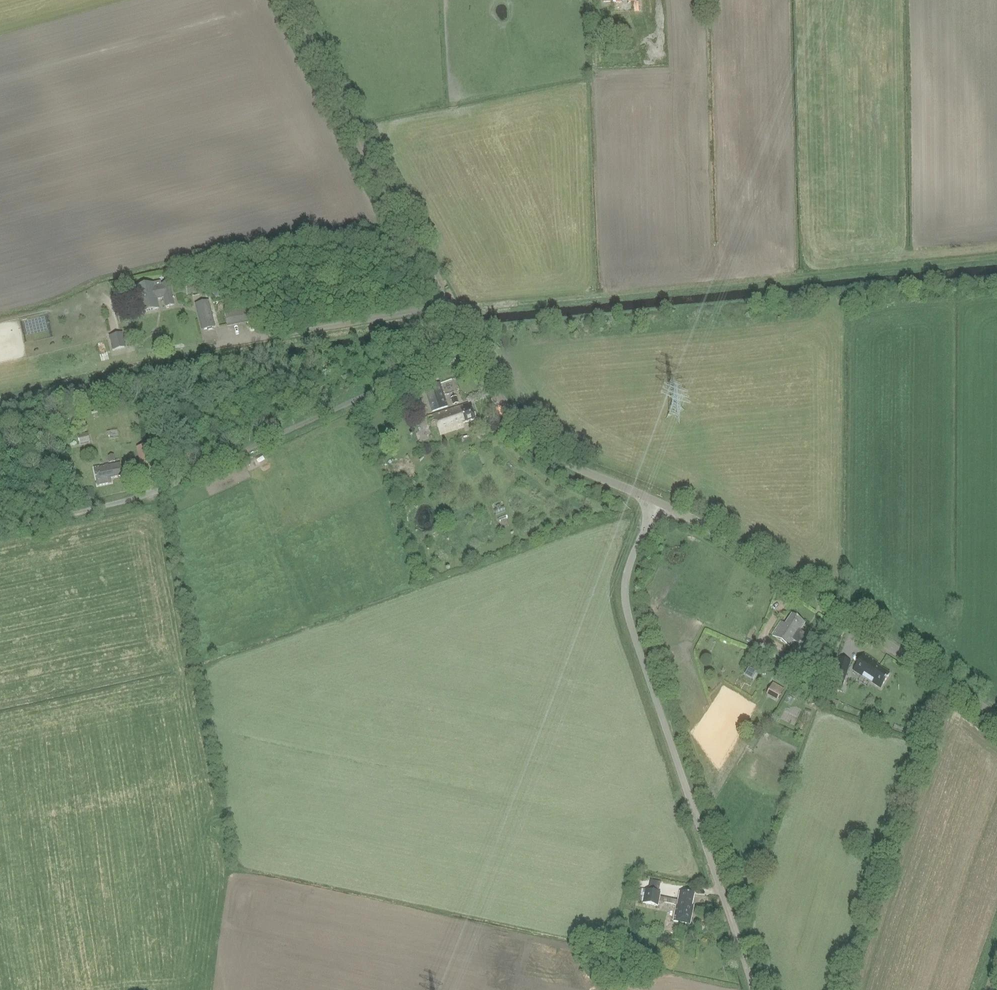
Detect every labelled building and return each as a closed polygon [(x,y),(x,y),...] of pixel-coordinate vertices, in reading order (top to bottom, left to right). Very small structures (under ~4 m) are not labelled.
[(136,287),(141,312),(159,308),(157,299),(164,297),(166,307),(174,305),(169,283),(155,286),(154,284),(136,287)] [(221,287),(214,289),(215,297),(222,296),(221,287)] [(215,326),(208,301),(195,304),(202,329),(215,326)] [(250,308),(227,313),(230,325),(253,320),(250,308)] [(127,347),(123,333),(110,336),(114,350),(127,347)] [(426,382),(438,378),(436,374),(425,377),(426,382)] [(448,407),(440,383),(424,388),(432,412),(448,407)] [(469,402),(459,406),(457,406),(433,414),(440,435),(464,427),(463,423),(475,419),(469,402)] [(78,436),(80,444),(90,442),(88,434),(78,436)] [(149,476),(147,462),(153,461),(150,445),(136,447),(142,478),(149,476)] [(111,476),(122,474),(119,463),(108,465),(108,464),(96,466),(100,485),(112,482),(111,476)] [(806,623),(792,614),(786,624),(781,621),(772,636),(790,648),(792,645),(796,648),(787,661),(798,668),(807,655),(806,654),(815,640),(806,634),(805,634),(801,631),(806,623)] [(864,654),(853,670),(880,688),(889,674),(876,665),(878,663),(864,654)] [(835,669),(829,688),(840,692),(847,673),(835,669)] [(776,699),(783,688),(772,682),(766,693),(776,699)] [(825,695),(821,705),(836,711),(838,707),(828,703),(830,697),(825,695)] [(681,891),(679,899),(660,896),(660,893),(640,890),(638,901),(643,902),(643,903),(658,905),(658,902),(677,906),(674,920),(691,925),(696,906),(692,905),(695,895),(681,891)] [(642,945),(631,943),(629,951),(640,953),(642,945)]
